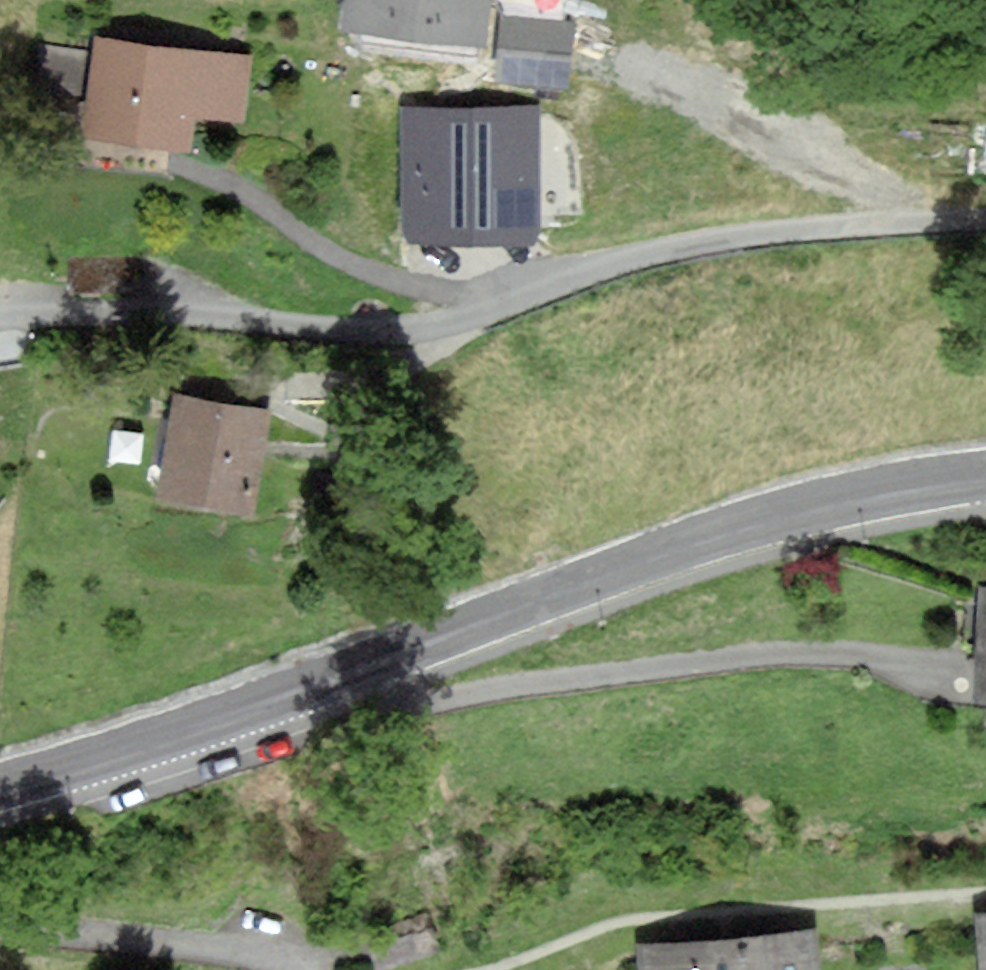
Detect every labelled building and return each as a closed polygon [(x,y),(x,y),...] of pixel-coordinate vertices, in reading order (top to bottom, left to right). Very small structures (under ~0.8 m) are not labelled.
[(349,17),(479,35),(484,0),(351,0),(349,17)] [(249,53),(92,43),(85,146),(191,153),(193,128),(243,132),(249,53)] [(530,111),(409,114),(413,234),(534,230),(530,111)] [(171,401),(155,502),(253,517),(269,417),(171,401)] [(654,949),(655,969),(833,969),(831,939),(654,949)]
